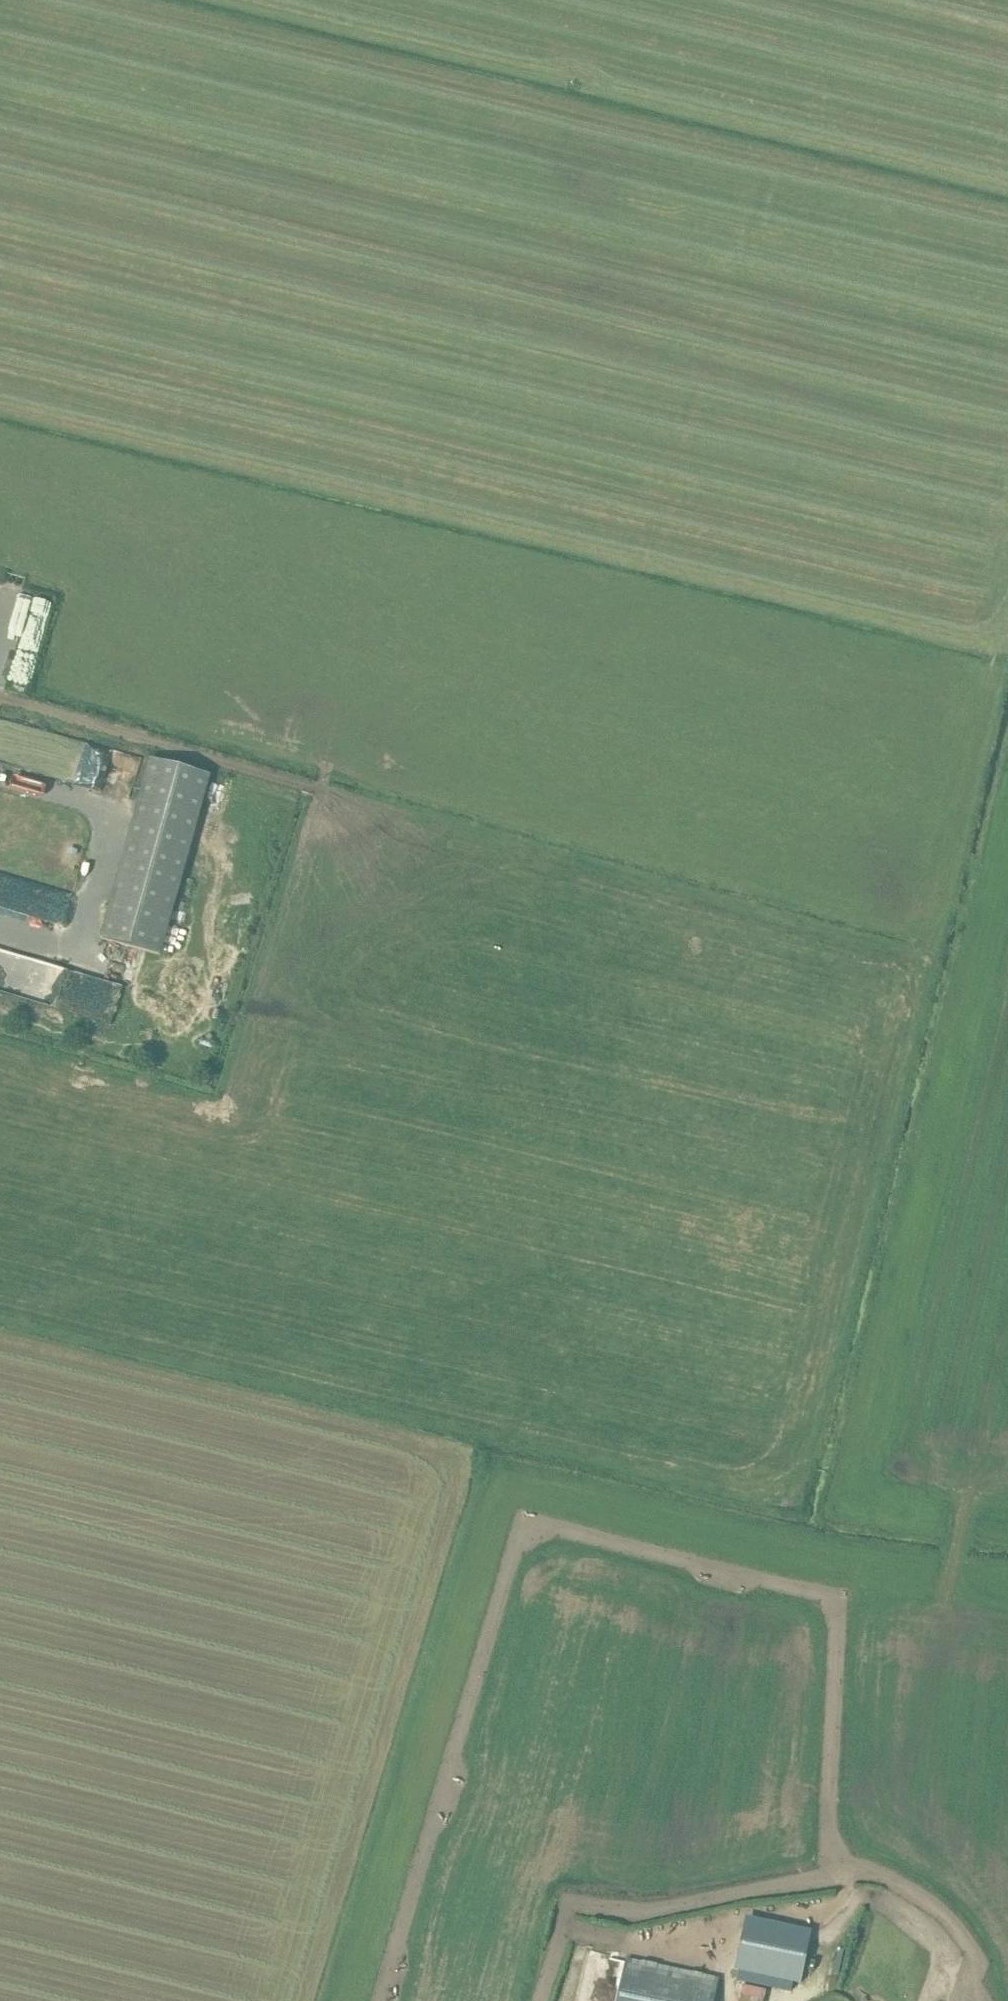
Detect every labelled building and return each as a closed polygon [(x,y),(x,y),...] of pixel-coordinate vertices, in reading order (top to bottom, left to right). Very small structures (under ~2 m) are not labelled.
[(147,758),(104,939),(166,954),(209,773),(147,758)] [(12,883),(8,912),(60,920),(64,891),(12,883)] [(801,1983),(811,1940),(745,1925),(735,1968),(801,1983)] [(719,1978),(625,1958),(615,2000),(713,2000),(719,1978)]
